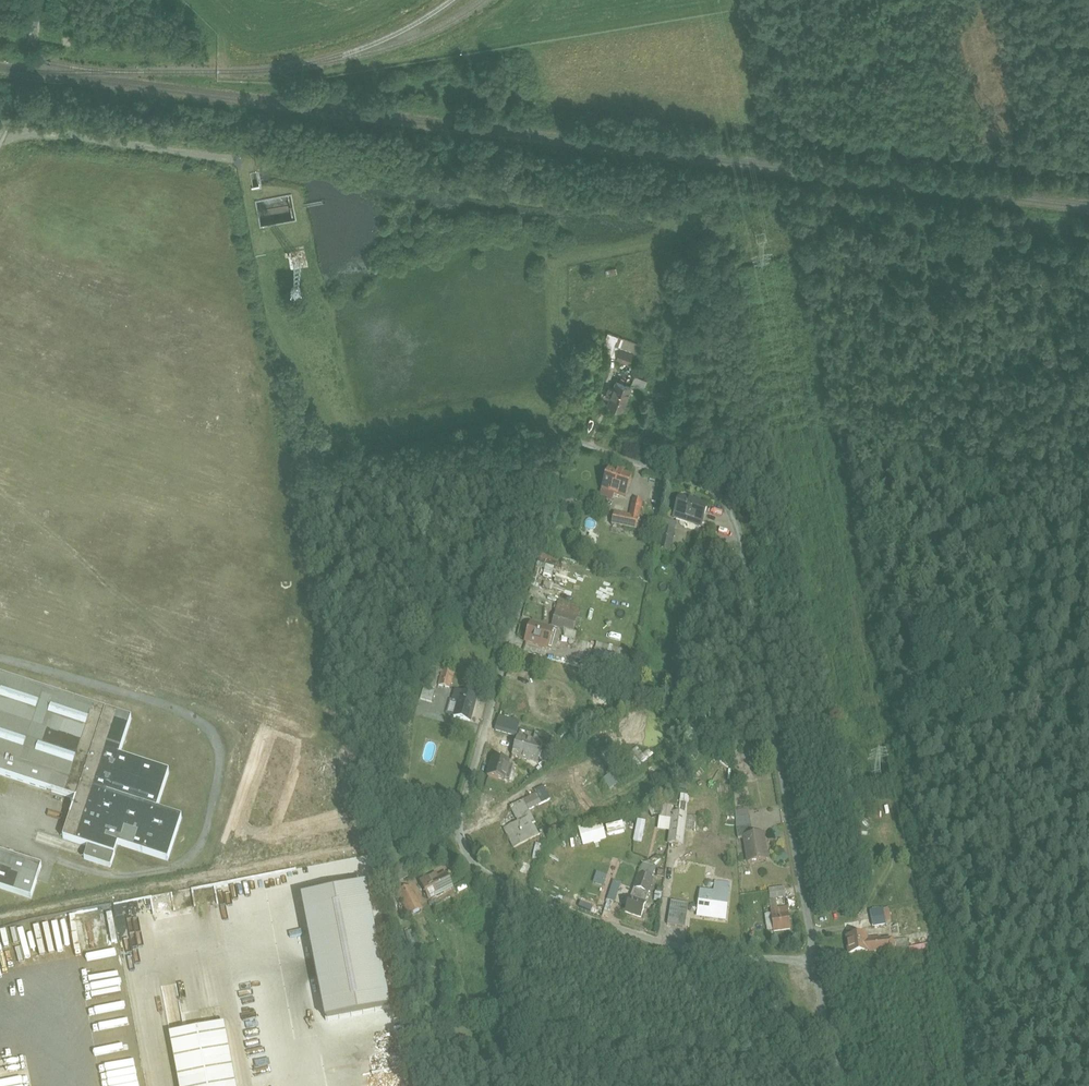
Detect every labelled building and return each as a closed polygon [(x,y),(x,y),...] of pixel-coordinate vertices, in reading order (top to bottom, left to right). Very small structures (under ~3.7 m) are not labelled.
[(722,139),(716,138),(715,142),(713,142),(712,151),(731,154),(733,145),(721,143),(722,139)] [(634,354),(614,347),(610,356),(630,363),(634,354)] [(648,381),(635,377),(633,385),(645,387),(648,381)] [(632,388),(617,383),(614,391),(609,389),(608,395),(612,396),(609,405),(624,410),(632,388)] [(631,478),(609,470),(603,488),(625,496),(631,478)] [(633,498),(630,515),(616,512),(613,524),(636,529),(642,500),(633,498)] [(707,507),(682,498),(675,517),(693,523),(694,519),(701,522),(707,507)] [(616,512),(610,511),(608,523),(613,524),(616,512)] [(677,521),(664,519),(663,528),(665,529),(661,548),(671,550),(677,521)] [(577,619),(551,611),(548,625),(561,629),(562,634),(572,637),(573,632),(577,619)] [(551,631),(531,625),(526,642),(546,648),(551,631)] [(626,651),(597,644),(590,670),(619,677),(626,651)] [(447,667),(443,666),(438,687),(448,689),(451,674),(446,673),(447,667)] [(439,670),(429,668),(424,689),(434,691),(439,670)] [(0,676),(0,775),(77,800),(64,839),(89,847),(115,856),(119,845),(169,861),(183,818),(158,810),(170,772),(120,756),(132,719),(0,676)] [(435,692),(423,690),(419,701),(432,704),(435,692)] [(505,708),(517,712),(522,695),(511,691),(505,708)] [(476,696),(455,692),(452,707),(456,708),(454,717),(470,721),(476,696)] [(520,723),(500,717),(496,730),(516,736),(520,723)] [(553,737),(544,735),(542,743),(544,743),(544,744),(551,746),(553,737)] [(542,743),(519,736),(513,756),(538,763),(544,744),(544,743),(542,743)] [(636,748),(620,760),(631,773),(646,761),(636,748)] [(511,764),(494,759),(491,768),(492,768),(490,776),(489,776),(489,777),(506,782),(511,764)] [(613,773),(603,779),(611,790),(620,783),(613,773)] [(543,787),(536,791),(542,803),(549,800),(543,787)] [(525,801),(529,810),(540,805),(536,796),(525,801)] [(525,801),(511,807),(519,822),(505,829),(515,848),(539,835),(526,812),(529,810),(525,801)] [(735,813),(737,828),(752,826),(750,811),(735,813)] [(697,817),(674,814),(670,843),(682,845),(686,816),(697,818),(697,817)] [(641,843),(646,822),(637,820),(632,841),(641,843)] [(601,822),(579,828),(583,846),(606,840),(601,822)] [(622,823),(606,827),(608,836),(625,831),(622,823)] [(752,826),(737,828),(739,838),(745,837),(753,835),(752,826)] [(753,835),(745,837),(749,862),(768,859),(764,834),(753,835)] [(544,845),(537,844),(533,858),(540,860),(544,845)] [(115,856),(89,847),(85,859),(111,868),(115,856)] [(0,852),(0,888),(32,899),(43,866),(0,852)] [(538,860),(525,856),(519,872),(532,876),(538,860)] [(403,866),(387,873),(393,886),(408,879),(403,866)] [(654,872),(642,867),(634,890),(649,895),(654,879),(652,878),(654,872)] [(606,876),(597,873),(593,884),(603,887),(606,876)] [(446,876),(437,880),(435,877),(421,884),(430,901),(452,890),(446,876)] [(614,902),(620,884),(615,882),(609,900),(614,902)] [(726,884),(717,883),(716,893),(702,891),(699,910),(704,911),(703,916),(721,918),(722,913),(726,914),(728,894),(725,894),(726,884)] [(412,888),(400,895),(412,918),(424,911),(412,888)] [(785,888),(769,889),(770,899),(776,898),(786,897),(785,888)] [(614,902),(609,900),(605,911),(610,912),(614,902)] [(645,905),(630,900),(626,912),(641,917),(645,905)] [(306,914),(327,1022),(389,1010),(368,902),(306,914)] [(689,904),(678,902),(677,910),(670,909),(668,925),(685,928),(689,904)] [(777,910),(772,910),(774,932),(791,930),(788,908),(777,910)] [(879,910),(866,911),(868,926),(881,925),(879,910)] [(866,935),(845,937),(847,955),(893,950),(891,938),(879,939),(879,936),(866,937),(866,935)] [(170,1035),(179,1085),(236,1085),(224,1025),(170,1035)]
